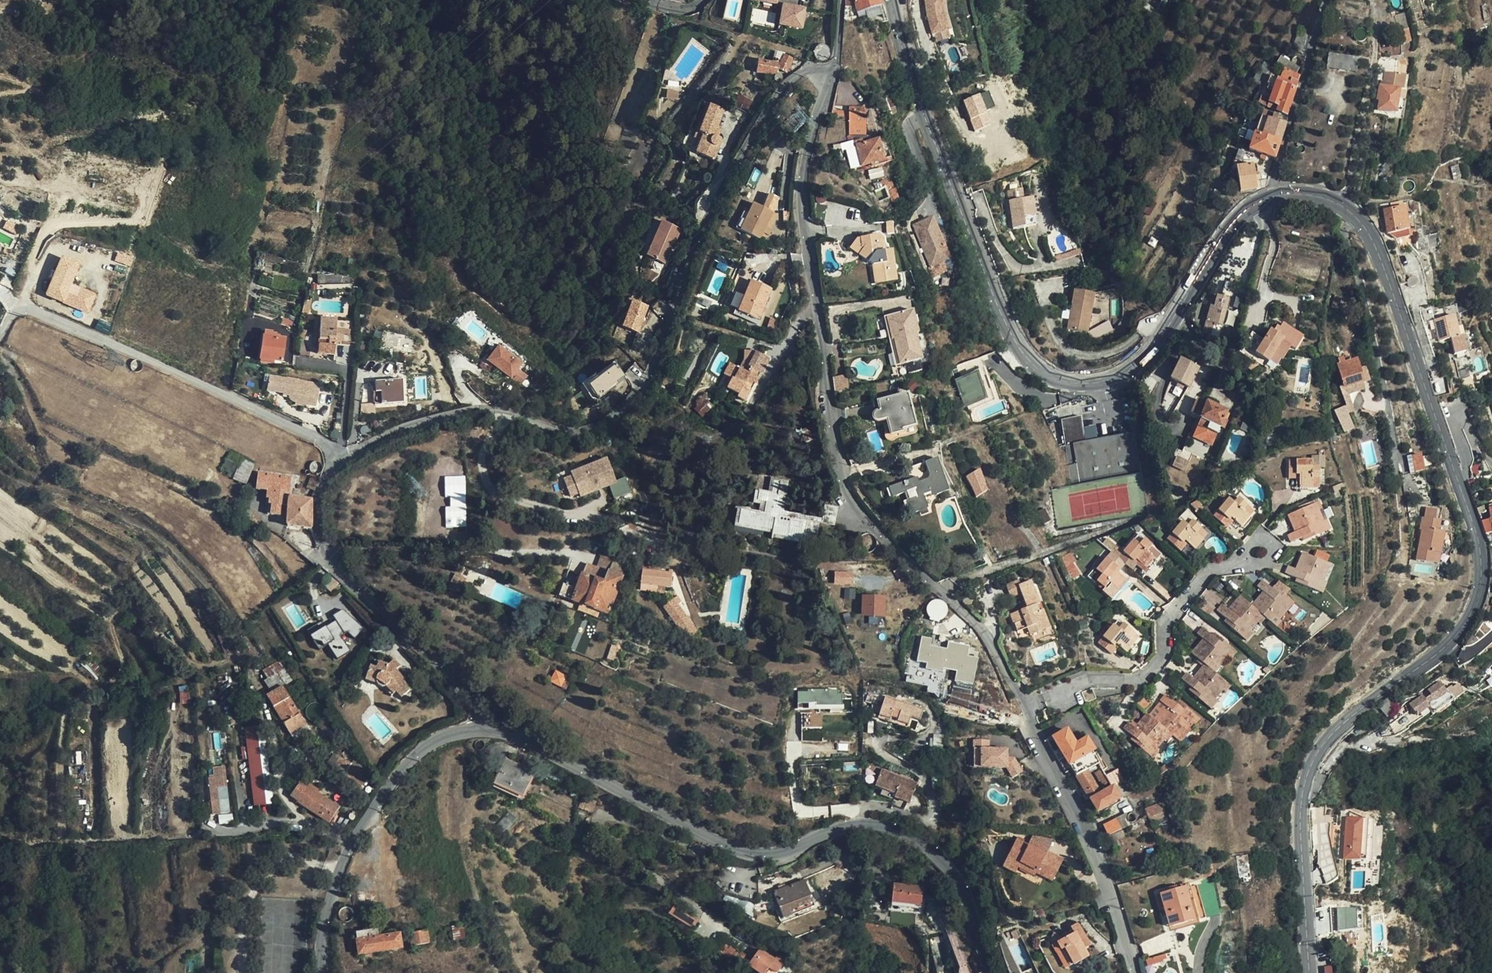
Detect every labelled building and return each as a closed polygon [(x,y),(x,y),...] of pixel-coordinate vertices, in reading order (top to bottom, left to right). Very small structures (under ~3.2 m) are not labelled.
[(880,0),(856,0),(859,11),(881,5),(880,0)] [(940,0),(924,0),(926,18),(931,36),(946,31),(942,16),(940,0)] [(942,16),(946,31),(931,36),(933,43),(953,38),(946,16),(944,0),(940,0),(942,16)] [(806,7),(784,3),(781,23),(803,27),(806,7)] [(1412,40),(1407,17),(1397,20),(1403,43),(1412,40)] [(1303,59),(1311,35),(1300,31),(1291,54),(1303,59)] [(1356,72),(1359,57),(1331,52),(1328,67),(1356,72)] [(785,75),(791,61),(773,53),(771,64),(757,64),(756,74),(776,76),(777,71),(785,75)] [(1296,65),(1286,60),(1283,66),(1292,72),(1297,75),(1301,68),(1298,68),(1296,66),(1296,65)] [(1251,84),(1259,89),(1261,91),(1273,71),(1267,67),(1263,64),(1251,84)] [(1387,78),(1408,79),(1408,66),(1388,65),(1387,77),(1387,78)] [(1297,75),(1292,72),(1289,79),(1292,80),(1298,82),(1300,77),(1297,75)] [(1407,89),(1408,79),(1387,78),(1387,77),(1384,77),(1382,88),(1380,101),(1382,101),(1381,111),(1403,115),(1407,89)] [(1298,82),(1292,80),(1291,82),(1279,78),(1271,104),(1280,107),(1279,112),(1288,116),(1298,82)] [(745,114),(752,104),(736,98),(732,109),(745,114)] [(695,154),(714,160),(719,147),(719,143),(718,141),(716,139),(721,129),(716,128),(722,111),(706,105),(696,131),(703,134),(700,141),(695,154)] [(848,109),(850,137),(866,136),(866,113),(863,113),(863,109),(848,109)] [(1256,134),(1282,142),(1288,125),(1262,116),(1256,134)] [(1251,150),(1276,159),(1282,142),(1256,134),(1256,135),(1236,128),(1234,133),(1254,141),(1251,150)] [(693,139),(700,141),(703,134),(696,131),(693,139)] [(883,159),(879,141),(857,146),(863,165),(883,159)] [(1259,188),(1254,162),(1237,165),(1242,192),(1259,188)] [(1036,223),(1032,197),(1025,198),(1024,188),(1009,190),(1014,226),(1036,223)] [(1409,236),(1403,201),(1391,203),(1392,210),(1385,211),(1388,232),(1392,232),(1396,238),(1409,236)] [(758,241),(771,213),(750,203),(745,214),(741,212),(733,228),(758,241)] [(928,218),(919,222),(915,223),(932,268),(951,260),(946,246),(939,248),(936,238),(939,237),(933,220),(931,217),(928,218)] [(661,218),(650,243),(657,246),(652,256),(663,261),(673,238),(677,239),(682,227),(661,218)] [(939,248),(946,246),(942,236),(943,235),(937,219),(933,220),(939,237),(936,238),(939,248)] [(897,289),(894,258),(886,258),(885,239),(879,236),(861,237),(856,250),(874,271),(876,291),(897,289)] [(657,246),(650,243),(646,253),(652,256),(657,246)] [(59,255),(46,297),(90,311),(96,292),(73,284),(80,262),(59,255)] [(351,285),(351,273),(318,274),(318,286),(351,285)] [(738,310),(751,279),(749,278),(735,313),(758,323),(760,319),(738,310)] [(773,289),(751,279),(738,310),(760,319),(773,289)] [(1221,337),(1236,284),(1232,282),(1228,281),(1224,296),(1219,295),(1216,305),(1213,305),(1208,322),(1216,324),(1213,335),(1221,337)] [(1090,331),(1096,293),(1076,289),(1071,313),(1067,312),(1066,320),(1070,321),(1069,327),(1090,331)] [(631,299),(621,326),(639,333),(649,306),(631,299)] [(1203,305),(1200,316),(1207,317),(1209,306),(1203,305)] [(890,336),(891,341),(922,332),(919,323),(916,323),(914,316),(918,314),(916,310),(889,318),(894,335),(890,336)] [(916,323),(919,323),(924,321),(921,313),(918,314),(914,316),(916,323)] [(316,316),(314,332),(313,350),(329,352),(329,358),(348,360),(350,341),(330,339),(331,317),(316,316)] [(1435,320),(1441,341),(1449,339),(1460,336),(1455,316),(1435,320)] [(885,319),(890,336),(894,335),(889,318),(885,319)] [(1208,322),(1205,333),(1213,335),(1216,324),(1208,322)] [(1257,353),(1269,361),(1274,353),(1285,360),(1293,348),(1297,351),(1302,343),(1288,333),(1291,328),(1283,322),(1280,327),(1276,333),(1272,330),(1265,340),(1257,353)] [(1306,338),(1291,328),(1288,333),(1302,343),(1306,338)] [(1257,353),(1265,340),(1256,333),(1251,330),(1240,348),(1253,357),(1257,353)] [(313,350),(314,332),(303,331),(302,342),(308,350),(313,350)] [(922,332),(891,341),(893,348),(897,347),(902,365),(907,364),(909,372),(920,368),(918,361),(922,359),(919,348),(922,347),(919,334),(922,333),(922,332)] [(282,360),(284,340),(270,338),(270,333),(263,333),(260,358),(282,360)] [(1464,352),(1460,336),(1449,339),(1453,355),(1464,352)] [(520,367),(523,362),(499,343),(487,358),(521,386),(530,375),(520,367)] [(897,347),(893,348),(899,366),(902,365),(897,347)] [(926,361),(922,347),(919,348),(922,359),(918,361),(920,368),(924,367),(923,363),(926,361)] [(755,379),(757,373),(756,372),(760,365),(762,356),(755,355),(755,353),(743,352),(742,360),(737,368),(728,364),(721,376),(727,379),(723,387),(738,395),(742,389),(748,392),(753,383),(755,384),(757,380),(755,379)] [(1182,359),(1173,379),(1191,387),(1200,368),(1182,359)] [(1363,382),(1359,369),(1356,359),(1337,366),(1344,388),(1363,382)] [(599,396),(626,378),(615,361),(581,384),(589,397),(596,392),(599,396)] [(997,398),(985,366),(956,376),(966,405),(969,404),(971,407),(997,398)] [(1363,382),(1367,380),(1370,379),(1367,366),(1363,367),(1359,369),(1363,382)] [(848,374),(834,376),(835,389),(849,387),(848,374)] [(371,379),(372,389),(377,389),(378,401),(399,399),(397,377),(371,379)] [(377,389),(372,389),(369,389),(370,401),(378,401),(377,389)] [(919,423),(910,392),(881,400),(883,409),(878,410),(876,413),(876,415),(876,417),(878,419),(879,420),(889,418),(893,433),(906,430),(905,427),(919,423)] [(324,425),(331,409),(307,398),(299,414),(324,425)] [(1228,411),(1204,401),(1198,399),(1191,416),(1197,419),(1200,420),(1198,426),(1218,434),(1221,427),(1224,419),(1228,411)] [(371,414),(370,401),(355,402),(356,415),(371,414)] [(1353,429),(1346,407),(1332,412),(1339,434),(1353,429)] [(1067,445),(1062,446),(1066,465),(1079,463),(1082,482),(1142,471),(1135,432),(1087,441),(1083,415),(1062,419),(1067,445)] [(246,482),(253,471),(258,462),(233,448),(222,468),(224,470),(246,482)] [(1427,470),(1426,453),(1408,455),(1410,472),(1427,470)] [(1303,488),(1317,487),(1317,480),(1324,480),(1323,466),(1313,467),(1313,456),(1292,457),(1292,481),(1303,480),(1303,488)] [(908,513),(919,509),(926,507),(928,506),(924,496),(930,493),(931,495),(947,489),(935,457),(924,462),(929,475),(926,478),(918,480),(916,476),(888,486),(892,496),(904,491),(907,499),(903,500),(908,513)] [(609,459),(563,473),(571,499),(611,486),(616,502),(634,497),(628,477),(616,480),(609,459)] [(1175,468),(1187,469),(1188,460),(1176,459),(1175,468)] [(988,489),(979,470),(968,475),(977,494),(988,489)] [(290,501),(293,480),(259,472),(256,490),(274,494),(270,514),(287,519),(288,501),(290,501)] [(315,492),(320,478),(310,475),(305,489),(315,492)] [(737,538),(815,544),(817,525),(785,522),(786,513),(789,483),(774,482),(773,493),(759,492),(757,510),(740,509),(737,538)] [(310,529),(312,502),(290,501),(288,501),(287,519),(287,528),(310,529)] [(1246,515),(1251,510),(1241,501),(1234,509),(1225,501),(1211,517),(1228,532),(1237,523),(1243,529),(1252,520),(1246,515)] [(1418,515),(1415,502),(1407,503),(1409,516),(1418,515)] [(1316,512),(1323,510),(1320,503),(1313,505),(1316,512)] [(1327,525),(1323,510),(1316,512),(1313,505),(1296,510),(1301,529),(1294,531),(1297,540),(1307,536),(1315,533),(1317,538),(1324,536),(1321,527),(1327,525)] [(838,507),(831,507),(825,506),(824,517),(823,521),(836,522),(838,507)] [(1051,518),(1046,507),(1037,511),(1043,522),(1051,518)] [(1422,558),(1437,560),(1438,560),(1439,548),(1444,548),(1444,543),(1446,529),(1439,528),(1440,517),(1436,517),(1436,508),(1431,508),(1427,507),(1425,516),(1424,516),(1423,528),(1425,528),(1422,558)] [(1257,514),(1251,510),(1246,515),(1252,520),(1257,514)] [(836,528),(836,522),(823,521),(824,517),(786,513),(785,522),(817,525),(836,528)] [(1201,535),(1205,530),(1194,520),(1188,527),(1183,522),(1168,539),(1182,551),(1189,543),(1196,549),(1205,538),(1201,535)] [(1330,533),(1327,525),(1321,527),(1324,536),(1330,533)] [(1452,529),(1446,529),(1444,543),(1454,543),(1452,529)] [(1209,534),(1205,530),(1201,535),(1205,538),(1209,534)] [(1150,552),(1155,546),(1144,536),(1139,541),(1134,536),(1119,553),(1127,561),(1130,564),(1136,557),(1139,559),(1146,566),(1155,556),(1150,552)] [(1160,551),(1155,546),(1150,552),(1155,556),(1160,551)] [(1127,561),(1119,553),(1113,549),(1096,568),(1101,572),(1096,578),(1107,588),(1112,582),(1117,586),(1126,576),(1119,569),(1127,561)] [(1316,556),(1328,560),(1330,554),(1318,550),(1316,556)] [(1324,584),(1332,564),(1303,552),(1297,569),(1289,565),(1286,573),(1298,578),(1309,582),(1308,586),(1315,588),(1318,581),(1324,584)] [(1136,557),(1130,564),(1133,567),(1139,559),(1136,557)] [(563,585),(558,597),(608,616),(626,567),(612,562),(608,574),(586,565),(576,590),(563,585)] [(670,588),(672,575),(643,571),(641,584),(670,588)] [(854,572),(836,571),(836,584),(853,584),(854,572)] [(447,589),(454,592),(461,578),(455,575),(447,589)] [(1290,595),(1284,590),(1282,593),(1273,585),(1264,578),(1259,585),(1264,589),(1252,603),(1268,618),(1274,623),(1279,618),(1282,620),(1292,609),(1284,602),(1290,595)] [(1024,587),(1025,586),(1023,579),(1010,584),(1014,596),(1026,592),(1024,587)] [(1326,585),(1324,584),(1318,581),(1315,588),(1323,592),(1326,585)] [(1112,582),(1107,588),(1111,592),(1117,586),(1112,582)] [(1282,593),(1284,590),(1275,582),(1273,585),(1282,593)] [(1035,583),(1025,586),(1024,587),(1026,592),(1032,607),(1033,609),(1038,607),(1043,605),(1035,583)] [(856,598),(856,589),(846,588),(846,598),(856,598)] [(1268,618),(1252,603),(1241,593),(1229,606),(1224,603),(1219,609),(1227,616),(1235,623),(1232,626),(1238,630),(1244,624),(1254,634),(1268,618)] [(886,617),(886,596),(863,595),(863,616),(886,617)] [(926,608),(937,621),(950,611),(940,598),(926,608)] [(334,615),(338,621),(312,636),(320,649),(329,644),(338,659),(352,650),(346,641),(362,631),(347,607),(334,615)] [(1041,614),(1038,607),(1033,609),(1032,607),(1015,614),(1019,624),(1029,620),(1032,628),(1034,635),(1051,628),(1045,612),(1041,614)] [(1235,623),(1227,616),(1225,619),(1232,626),(1235,623)] [(310,634),(336,621),(334,617),(308,629),(310,634)] [(1120,628),(1125,622),(1119,617),(1114,623),(1120,628)] [(1022,631),(1032,628),(1029,620),(1019,624),(1022,631)] [(1130,636),(1134,630),(1125,622),(1120,628),(1114,623),(1100,641),(1114,652),(1121,644),(1128,650),(1136,641),(1130,636)] [(1256,635),(1254,634),(1244,624),(1238,630),(1251,642),(1256,635)] [(1205,663),(1220,675),(1235,658),(1225,650),(1230,644),(1224,638),(1221,641),(1214,635),(1205,628),(1200,634),(1205,639),(1194,653),(1205,663)] [(1140,635),(1134,630),(1130,636),(1136,641),(1140,635)] [(1216,633),(1214,635),(1221,641),(1224,638),(1216,633)] [(969,655),(971,645),(949,641),(948,649),(931,646),(933,638),(923,637),(918,661),(928,663),(927,669),(944,672),(944,668),(958,671),(956,680),(974,683),(979,657),(969,655)] [(1225,650),(1235,658),(1240,651),(1230,644),(1225,650)] [(104,667),(89,656),(81,665),(97,677),(104,667)] [(278,662),(261,675),(263,683),(271,695),(266,699),(290,736),(307,725),(283,687),(291,679),(278,662)] [(1222,686),(1227,680),(1220,675),(1205,663),(1194,676),(1187,671),(1181,677),(1191,685),(1199,693),(1197,695),(1204,701),(1209,694),(1217,701),(1226,689),(1222,686)] [(401,680),(388,667),(372,665),(370,670),(364,669),(364,673),(352,693),(366,701),(376,685),(389,696),(390,695),(398,701),(406,692),(398,684),(401,680)] [(561,681),(561,676),(551,671),(545,682),(562,691),(565,683),(561,681)] [(1231,684),(1227,680),(1222,686),(1226,689),(1231,684)] [(1437,711),(1455,696),(1448,688),(1446,690),(1438,681),(1430,689),(1433,693),(1427,698),(1424,694),(1410,705),(1419,715),(1432,705),(1437,711)] [(1199,693),(1191,685),(1188,688),(1197,695),(1199,693)] [(1098,697),(1094,687),(1083,691),(1088,702),(1098,697)] [(798,691),(799,710),(844,709),(843,689),(798,691)] [(1166,702),(1154,715),(1169,729),(1175,735),(1182,729),(1184,731),(1193,721),(1186,714),(1192,708),(1186,702),(1183,705),(1175,698),(1167,690),(1160,696),(1166,702)] [(1209,694),(1204,701),(1211,707),(1217,701),(1209,694)] [(1178,695),(1175,698),(1183,705),(1186,702),(1178,695)] [(919,722),(922,710),(884,697),(876,720),(906,729),(909,719),(919,722)] [(1396,712),(1386,700),(1380,704),(1391,716),(1396,712)] [(1169,729),(1154,715),(1143,705),(1130,717),(1125,713),(1120,719),(1128,727),(1135,734),(1132,737),(1138,742),(1144,736),(1154,745),(1169,729)] [(1199,715),(1192,708),(1186,714),(1193,721),(1199,715)] [(1135,734),(1128,727),(1125,730),(1132,737),(1135,734)] [(1182,729),(1175,735),(1178,737),(1184,731),(1182,729)] [(1054,738),(1076,776),(1098,763),(1096,759),(1103,755),(1098,745),(1092,748),(1087,738),(1075,745),(1067,730),(1054,738)] [(266,804),(259,731),(246,733),(252,805),(266,804)] [(1144,736),(1138,742),(1149,754),(1156,747),(1154,745),(1144,736)] [(989,740),(974,740),(974,748),(982,748),(989,748),(989,740)] [(982,766),(982,748),(974,748),(973,766),(982,766)] [(989,748),(982,748),(982,766),(1007,767),(1008,757),(1008,749),(989,748)] [(1015,757),(1008,757),(1007,767),(1014,777),(1024,771),(1015,757)] [(523,797),(535,773),(507,758),(495,783),(523,797)] [(1098,763),(1076,776),(1097,812),(1119,798),(1112,787),(1106,777),(1098,763)] [(367,775),(351,765),(343,775),(359,787),(367,775)] [(210,776),(214,814),(231,812),(226,766),(214,767),(215,775),(210,776)] [(1112,787),(1128,778),(1121,767),(1118,770),(1106,777),(1112,787)] [(919,789),(905,784),(903,789),(896,786),(898,782),(882,776),(880,782),(877,791),(896,798),(895,800),(913,807),(919,789)] [(1119,798),(1136,789),(1129,777),(1128,778),(1112,787),(1119,798)] [(893,805),(895,800),(896,798),(877,791),(880,782),(876,780),(871,792),(880,795),(879,800),(893,805)] [(300,782),(290,797),(328,822),(337,808),(300,782)] [(1148,797),(1153,807),(1161,803),(1156,794),(1148,797)] [(1145,811),(1149,819),(1164,812),(1161,803),(1153,807),(1145,811)] [(511,810),(500,822),(507,828),(518,817),(511,810)] [(233,813),(220,815),(221,822),(234,820),(233,813)] [(1362,858),(1365,817),(1347,815),(1345,857),(1362,858)] [(1107,837),(1131,826),(1126,816),(1102,826),(1107,837)] [(1028,845),(1048,852),(1055,839),(1033,835),(1028,845)] [(1062,858),(1048,852),(1028,845),(1023,843),(1025,840),(1017,836),(1007,856),(1020,862),(1017,869),(1033,876),(1035,874),(1052,882),(1062,858)] [(1236,856),(1240,885),(1252,883),(1248,853),(1236,856)] [(1015,873),(1017,869),(1020,862),(1007,856),(1001,867),(1015,873)] [(815,908),(807,883),(775,893),(783,918),(815,908)] [(920,916),(922,891),(894,887),(892,913),(920,916)] [(1160,894),(1170,928),(1195,920),(1186,887),(1160,894)] [(1359,927),(1358,908),(1339,906),(1340,928),(1359,927)] [(692,932),(697,926),(690,921),(686,927),(692,932)] [(453,931),(454,940),(465,939),(463,926),(453,927),(453,931)] [(1053,946),(1058,953),(1060,952),(1071,968),(1085,960),(1079,952),(1084,949),(1079,941),(1082,939),(1073,926),(1066,931),(1069,935),(1053,946)] [(956,928),(947,931),(961,972),(972,972),(956,928)] [(440,930),(443,948),(454,944),(454,940),(453,931),(445,931),(445,930),(440,930)] [(371,931),(354,934),(355,942),(360,942),(361,955),(379,952),(402,949),(400,935),(373,938),(371,931)] [(408,934),(410,947),(430,945),(429,931),(408,934)] [(1015,939),(1011,932),(1004,935),(1008,943),(1015,939)] [(748,970),(753,972),(768,972),(769,970),(774,972),(779,972),(787,959),(778,954),(774,961),(766,957),(759,952),(748,970)] [(1060,952),(1058,953),(1056,955),(1067,971),(1071,968),(1060,952)] [(1325,972),(1334,972),(1332,955),(1323,957),(1325,972)]
